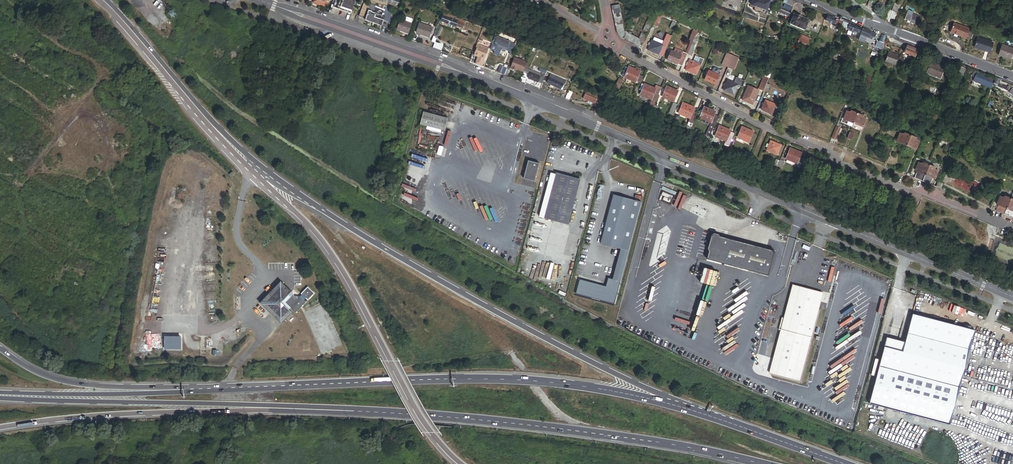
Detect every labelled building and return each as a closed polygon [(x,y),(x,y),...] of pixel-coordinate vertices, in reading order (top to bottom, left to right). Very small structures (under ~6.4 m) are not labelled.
[(356,0),(335,0),(333,6),(351,13),(356,0)] [(769,0),(774,2),(774,0),(753,0),(751,5),(767,9),(769,0)] [(791,0),(783,0),(782,1),(781,1),(779,6),(785,8),(787,3),(792,5),(794,1),(791,0)] [(381,18),(382,15),(381,15),(383,10),(383,9),(364,2),(359,15),(366,18),(365,19),(382,25),(384,19),(381,18)] [(592,11),(594,4),(588,2),(585,8),(592,11)] [(630,34),(641,12),(635,8),(630,18),(628,22),(624,30),(619,3),(611,5),(616,32),(620,37),(639,48),(654,19),(650,16),(638,38),(630,34)] [(392,15),(394,9),(384,6),(383,9),(383,10),(387,11),(386,13),(392,15)] [(462,26),(464,21),(443,13),(440,21),(455,27),(456,24),(462,26)] [(805,27),(808,20),(801,17),(801,16),(794,13),(791,21),(805,27)] [(917,25),(920,18),(911,14),(911,16),(905,14),(903,20),(917,25)] [(837,24),(839,19),(827,15),(826,17),(825,16),(824,18),(826,18),(825,20),(830,22),(829,23),(831,24),(831,22),(837,24)] [(409,32),(412,22),(410,22),(401,19),(397,29),(409,32)] [(847,28),(850,23),(850,22),(844,19),(843,21),(840,28),(844,30),(845,27),(847,28)] [(429,36),(432,26),(420,22),(416,31),(429,36)] [(860,27),(850,23),(847,28),(858,32),(860,27)] [(965,37),(968,29),(958,26),(955,34),(965,37)] [(868,37),(871,31),(863,28),(860,33),(868,37)] [(515,44),(504,40),(505,36),(495,33),(489,49),(494,51),(496,46),(497,46),(496,48),(501,49),(501,48),(506,49),(510,50),(508,54),(511,54),(515,44)] [(648,50),(663,56),(671,36),(667,34),(662,45),(652,40),(651,44),(650,46),(648,50)] [(807,49),(811,39),(800,35),(796,44),(807,49)] [(990,54),(994,44),(977,39),(974,49),(990,54)] [(690,55),(694,45),(693,45),(695,41),(692,40),(690,44),(686,54),(690,55)] [(532,46),(517,41),(516,44),(531,49),(532,46)] [(484,58),(489,46),(478,43),(477,46),(474,54),(478,56),(477,57),(480,58),(480,57),(484,58)] [(1009,60),(1012,50),(1002,45),(998,55),(1009,60)] [(915,57),(917,52),(906,47),(904,52),(915,57)] [(680,66),(686,54),(682,52),(680,55),(670,51),(666,60),(680,66)] [(894,64),(897,55),(887,51),(884,61),(894,64)] [(727,67),(732,55),(727,53),(722,64),(727,67)] [(699,65),(703,59),(694,55),(691,62),(689,61),(685,69),(694,74),(699,65)] [(733,69),(738,58),(732,55),(727,67),(733,69)] [(525,66),(527,61),(514,56),(511,66),(511,67),(515,68),(516,68),(524,70),(525,66)] [(941,75),(944,67),(930,62),(927,70),(941,75)] [(504,73),(506,67),(504,66),(504,64),(500,63),(498,71),(504,73)] [(641,77),(637,75),(638,72),(639,70),(635,67),(633,70),(627,66),(627,67),(624,65),(620,74),(633,81),(634,81),(638,83),(641,77)] [(544,78),(547,69),(540,66),(539,69),(542,70),(542,72),(525,66),(524,70),(520,80),(525,81),(529,71),(531,72),(531,70),(542,74),(541,77),(543,78),(544,78)] [(962,76),(965,69),(959,66),(956,73),(962,76)] [(541,77),(542,74),(531,70),(531,72),(528,78),(542,83),(543,78),(541,77)] [(714,85),(719,75),(707,70),(703,79),(714,85)] [(987,83),(990,77),(973,71),(972,75),(974,78),(981,81),(984,82),(987,83)] [(560,88),(564,80),(551,74),(549,77),(547,76),(547,77),(545,76),(544,79),(547,81),(547,82),(550,84),(549,85),(553,87),(553,85),(560,88)] [(765,86),(767,82),(769,77),(764,75),(758,88),(763,90),(765,86)] [(616,88),(622,79),(617,76),(612,86),(616,88)] [(734,94),(738,84),(742,86),(744,80),(737,77),(734,84),(726,80),(725,82),(724,85),(722,89),(734,94)] [(991,87),(994,79),(990,77),(987,83),(984,82),(983,84),(991,87)] [(978,88),(980,83),(981,81),(974,78),(971,85),(978,88)] [(1007,86),(998,83),(1000,79),(995,78),(993,84),(1006,89),(1007,86)] [(752,103),(759,89),(748,84),(744,92),(743,94),(741,98),(752,103)] [(652,103),(660,87),(655,85),(652,91),(641,85),(636,94),(648,100),(647,101),(648,101),(646,104),(650,106),(652,103)] [(671,100),(675,90),(666,85),(661,95),(671,100)] [(594,101),(596,97),(585,92),(583,96),(589,99),(589,100),(591,101),(591,100),(594,101)] [(772,114),(776,104),(765,99),(761,109),(772,114)] [(670,113),(675,103),(671,101),(665,111),(670,113)] [(689,122),(696,110),(681,102),(680,104),(678,102),(676,107),(678,108),(677,110),(687,116),(685,120),(686,121),(685,124),(688,125),(689,122)] [(709,119),(714,110),(704,105),(702,107),(700,112),(699,114),(709,119)] [(853,123),(857,113),(851,110),(850,112),(846,111),(844,117),(848,118),(847,120),(853,123)] [(447,118),(423,112),(420,124),(444,130),(447,118)] [(863,125),(866,119),(862,117),(863,115),(857,113),(853,123),(859,125),(860,123),(863,125)] [(707,135),(713,123),(709,121),(702,133),(707,135)] [(729,139),(732,133),(728,130),(718,124),(716,127),(714,131),(713,133),(714,134),(713,137),(718,139),(719,137),(723,139),(722,142),(721,145),(725,147),(729,139)] [(748,140),(752,131),(741,125),(737,134),(748,140)] [(835,140),(840,128),(836,126),(831,138),(835,140)] [(906,145),(910,135),(904,132),(904,134),(900,133),(897,139),(901,140),(900,142),(906,145)] [(916,147),(919,141),(915,139),(916,137),(910,135),(906,145),(912,147),(913,145),(916,147)] [(775,152),(779,144),(770,139),(765,147),(775,152)] [(799,167),(803,158),(799,157),(801,153),(789,148),(788,150),(786,149),(784,153),(787,154),(785,157),(786,158),(785,161),(791,164),(793,160),(797,162),(795,166),(799,167)] [(745,159),(748,153),(742,150),(739,155),(745,159)] [(774,167),(778,159),(774,158),(770,166),(768,165),(766,168),(772,171),(774,167)] [(534,180),(538,164),(527,161),(523,177),(534,180)] [(906,172),(909,163),(905,161),(901,170),(906,172)] [(922,180),(929,164),(923,162),(922,164),(918,162),(916,169),(920,170),(919,172),(916,171),(914,176),(922,180)] [(935,176),(937,170),(934,169),(934,167),(929,164),(922,180),(930,183),(932,178),(930,177),(931,175),(935,176)] [(567,225),(579,180),(555,174),(543,219),(567,225)] [(1004,212),(1010,198),(1004,196),(1004,197),(1000,195),(997,202),(1001,204),(1000,205),(998,204),(996,208),(1004,212)] [(613,305),(639,203),(612,196),(599,244),(620,250),(612,280),(607,279),(605,288),(578,281),(575,294),(613,305)] [(1010,198),(1004,212),(1012,215),(1012,211),(1012,210),(1012,209),(1012,199),(1010,198)] [(709,251),(707,259),(743,268),(750,244),(720,236),(718,234),(714,233),(711,234),(707,248),(709,251)] [(774,251),(750,244),(743,268),(767,275),(774,251)] [(705,315),(715,270),(706,268),(702,283),(705,283),(702,294),(708,295),(707,298),(703,298),(703,299),(698,298),(695,312),(705,315)] [(286,277),(281,282),(287,287),(291,282),(286,277)] [(280,281),(259,303),(280,323),(292,312),(289,309),(290,308),(295,312),(305,302),(301,298),(300,296),(293,296),(293,293),(287,287),(281,282),(280,281)] [(768,371),(799,380),(822,293),(792,285),(768,371)] [(301,298),(305,302),(314,293),(307,287),(301,294),(303,296),(301,298)] [(904,344),(902,353),(897,371),(958,388),(974,331),(912,314),(904,344)] [(180,336),(164,336),(164,350),(181,349),(180,336)] [(883,348),(902,353),(904,344),(886,339),(883,348)] [(902,353),(883,348),(868,405),(948,427),(958,388),(897,371),(902,353)]
